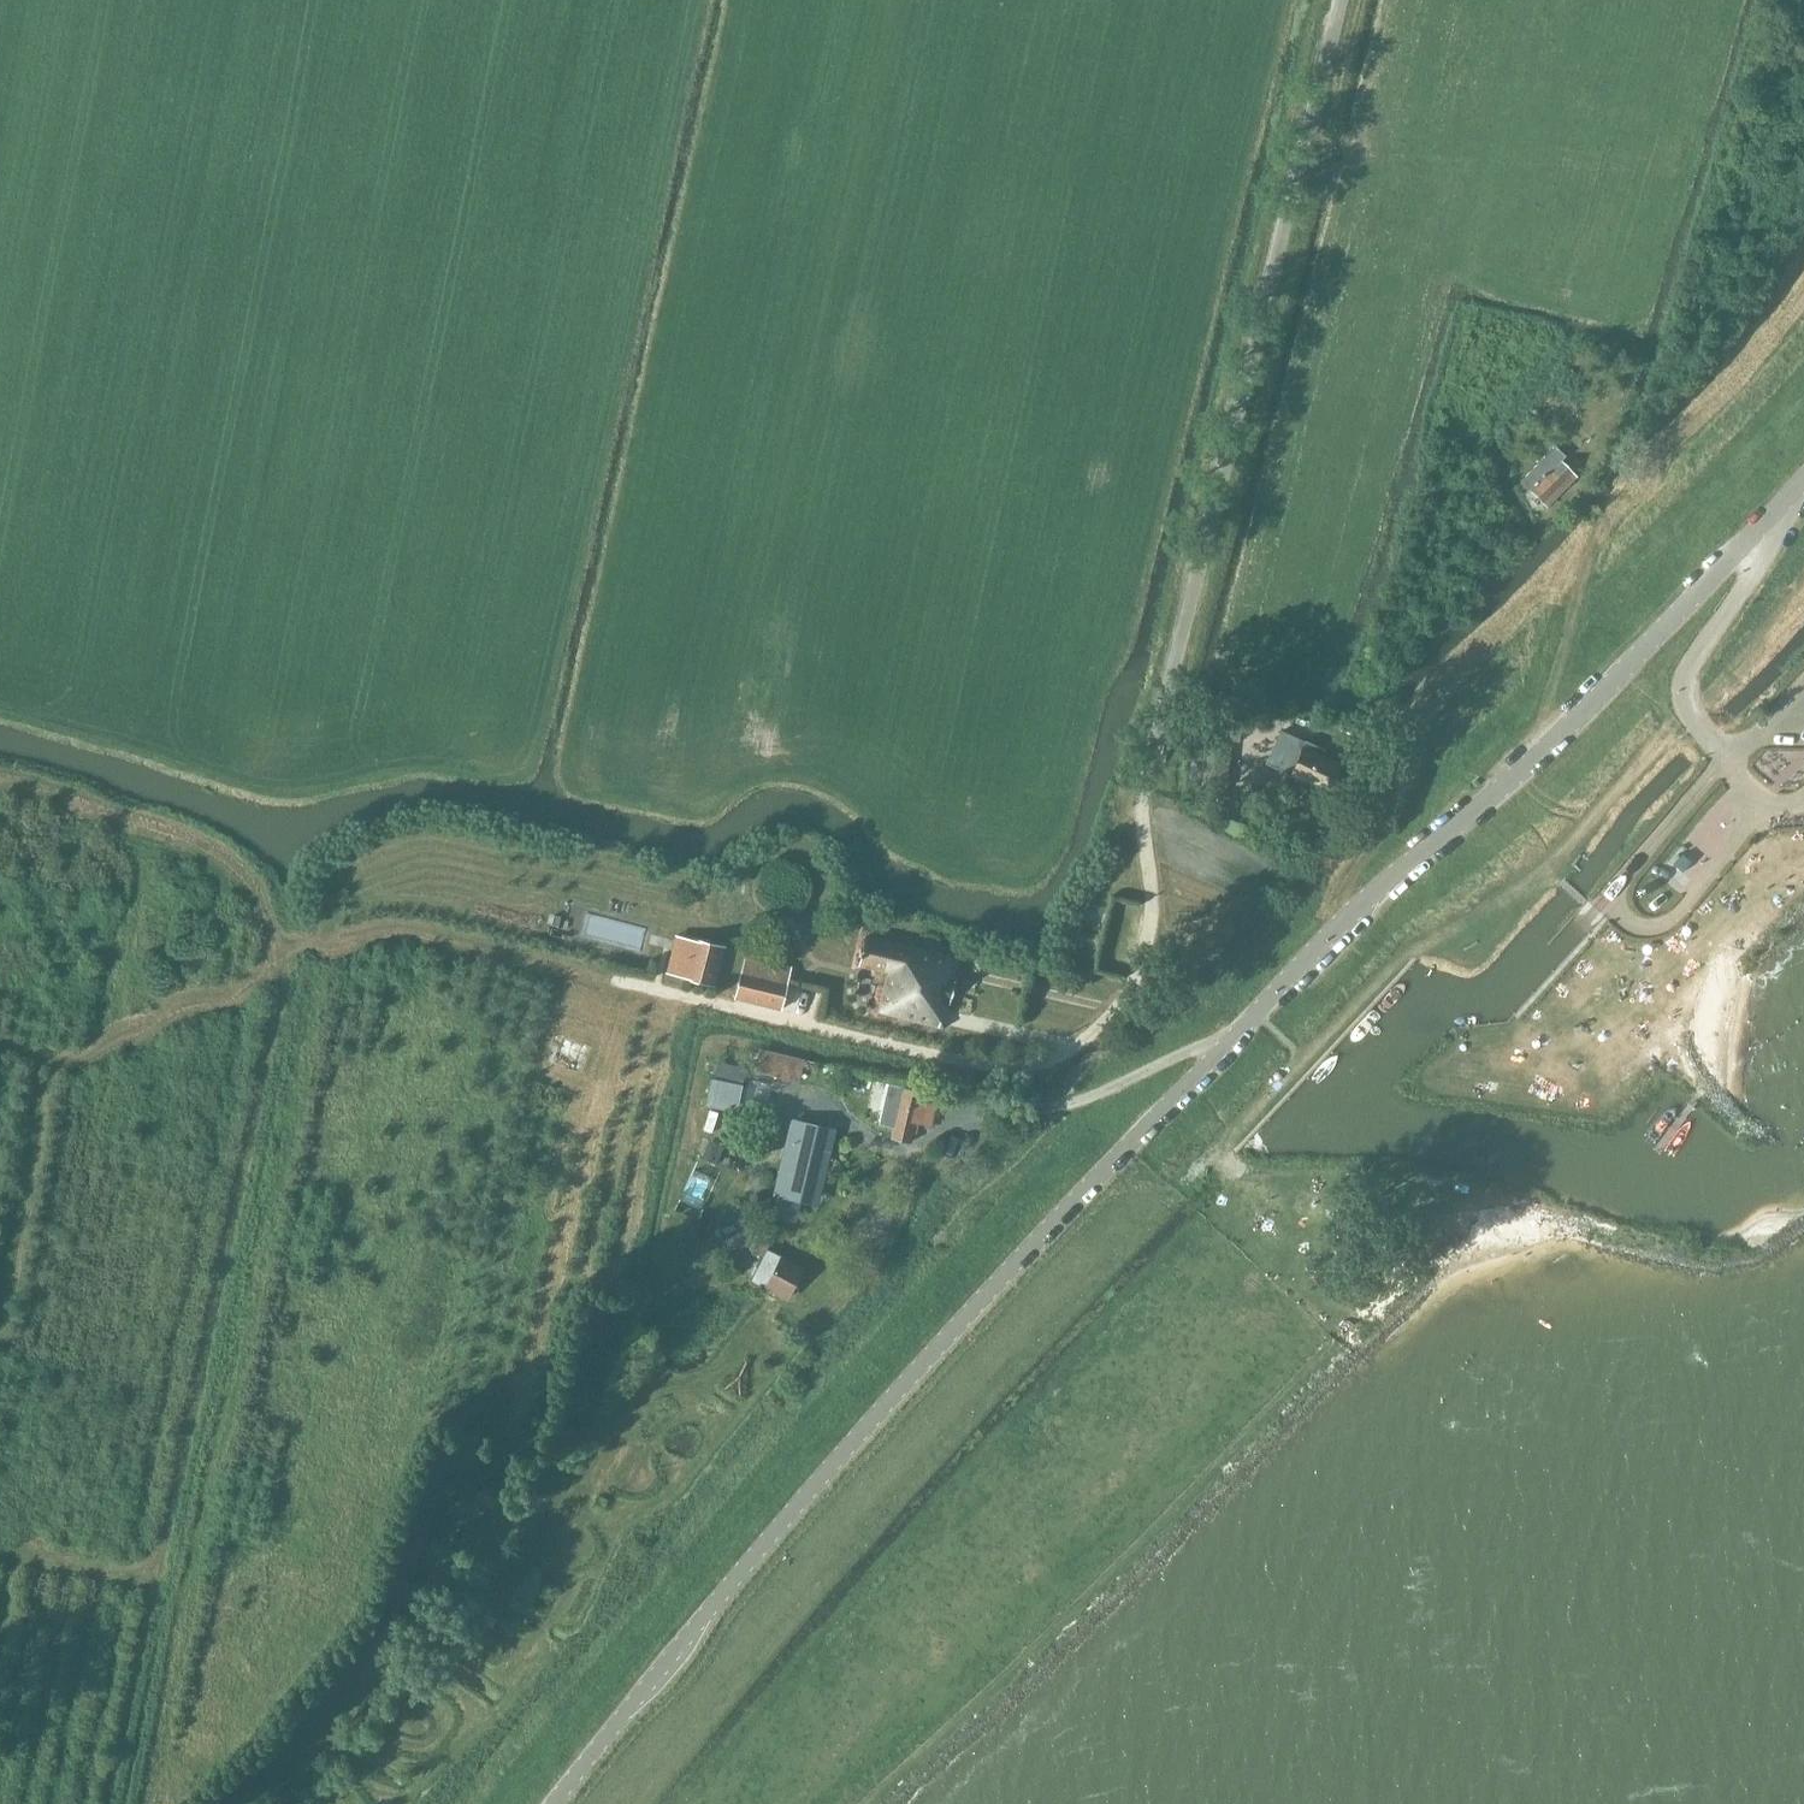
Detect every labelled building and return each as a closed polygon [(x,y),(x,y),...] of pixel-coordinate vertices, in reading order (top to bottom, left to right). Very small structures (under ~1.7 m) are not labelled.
[(1556,442),(1521,479),(1548,506),(1577,476),(1563,459),(1568,454),(1556,442)] [(1265,761),(1289,772),(1328,790),(1340,764),(1325,757),(1328,751),(1280,729),(1265,761)] [(1198,786),(1229,788),(1233,740),(1207,738),(1205,764),(1200,764),(1198,786)] [(1684,853),(1674,864),(1683,872),(1692,861),(1684,853)] [(567,888),(568,928),(586,927),(584,887),(567,888)] [(668,972),(686,977),(696,939),(679,934),(668,972)] [(865,966),(888,972),(879,1011),(945,1027),(949,1010),(954,1011),(967,958),(872,936),(865,966)] [(696,939),(686,977),(715,984),(725,946),(696,939)] [(735,999),(781,1011),(793,969),(746,957),(735,999)] [(737,1111),(743,1084),(712,1078),(706,1105),(737,1111)] [(890,1084),(880,1124),(895,1127),(893,1138),(911,1143),(914,1131),(919,1132),(921,1123),(932,1126),(939,1096),(890,1084)] [(797,1123),(781,1191),(816,1199),(832,1131),(797,1123)] [(753,1279),(788,1298),(804,1268),(769,1249),(753,1279)]
